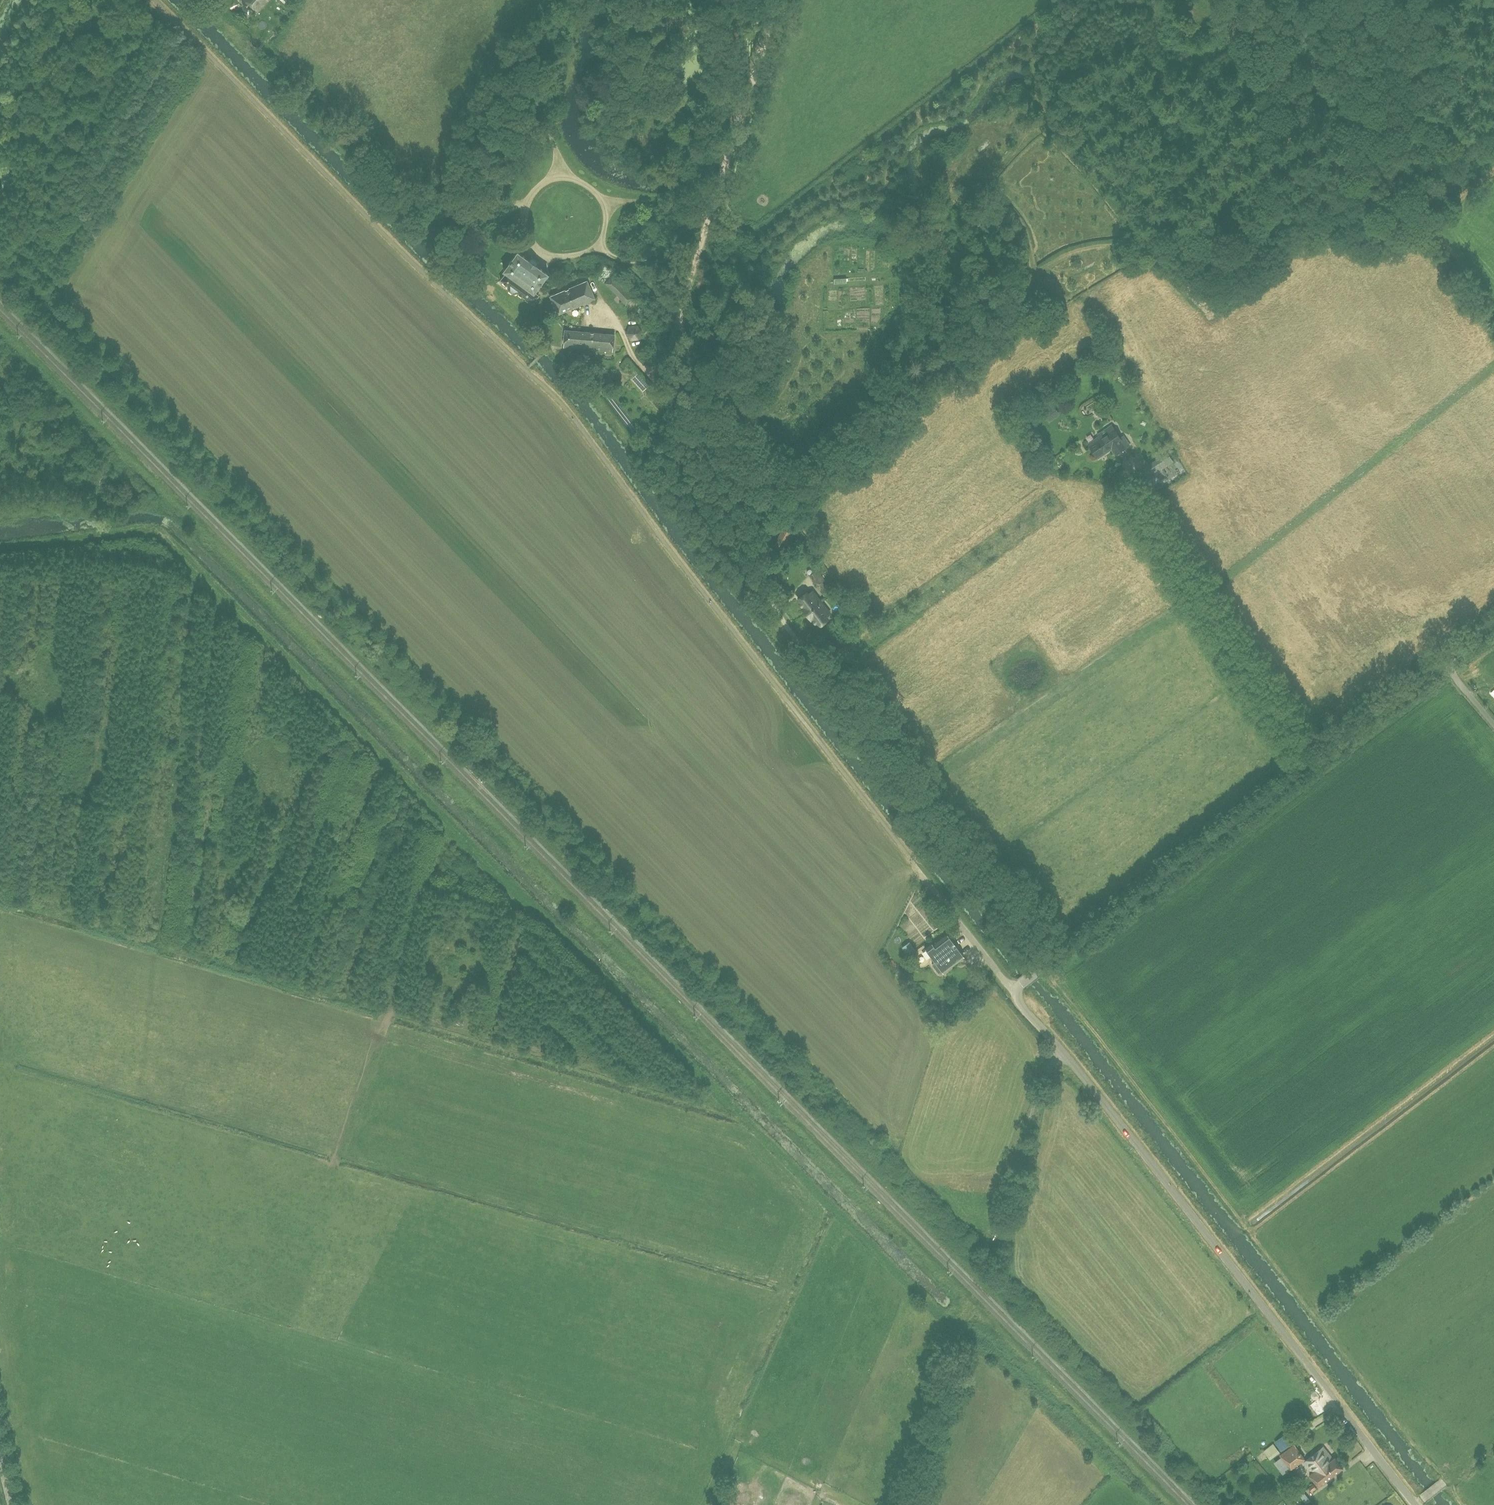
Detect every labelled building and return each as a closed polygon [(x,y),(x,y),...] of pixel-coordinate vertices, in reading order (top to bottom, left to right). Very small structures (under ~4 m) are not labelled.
[(258,11),(268,0),(245,0),(258,11)] [(548,274),(518,251),(504,270),(506,272),(501,279),(508,284),(508,289),(513,292),(517,292),(533,303),(539,295),(534,292),(548,274)] [(587,280),(551,296),(558,314),(594,298),(587,280)] [(837,281),(837,289),(850,289),(849,281),(837,281)] [(635,313),(642,309),(638,302),(631,305),(635,313)] [(639,329),(630,334),(633,341),(643,336),(639,329)] [(588,349),(590,332),(565,330),(564,347),(588,349)] [(615,334),(590,332),(588,349),(613,352),(615,334)] [(1094,405),(1104,415),(1109,410),(1099,400),(1094,405)] [(1052,408),(1043,415),(1046,420),(1056,413),(1052,408)] [(1032,424),(1025,429),(1032,439),(1040,433),(1032,424)] [(1120,438),(1111,425),(1099,433),(1102,436),(1089,445),(1098,458),(1115,447),(1118,452),(1127,446),(1124,441),(1121,444),(1118,439),(1120,438)] [(1174,462),(1169,453),(1149,466),(1155,476),(1163,471),(1162,470),(1174,462)] [(783,528),(776,540),(784,545),(791,532),(783,528)] [(808,575),(824,598),(831,593),(823,581),(825,579),(817,569),(808,575)] [(806,612),(820,601),(813,591),(808,595),(807,593),(798,599),(804,607),(803,608),(806,612)] [(830,613),(828,610),(839,602),(832,592),(831,593),(824,598),(820,601),(806,612),(811,618),(812,617),(818,625),(827,618),(825,616),(830,613)] [(942,970),(943,972),(964,956),(948,935),(933,945),(932,943),(925,948),(935,961),(933,963),(939,972),(942,970)] [(910,942),(903,948),(910,957),(917,952),(910,942)] [(1070,1075),(1066,1080),(1075,1086),(1078,1080),(1070,1075)] [(1272,1452),(1277,1450),(1273,1441),(1268,1443),(1272,1452)] [(1305,1459),(1295,1445),(1281,1455),(1291,1469),(1295,1466),(1297,1468),(1299,1466),(1298,1464),(1305,1459)] [(1319,1487),(1343,1468),(1335,1457),(1333,1460),(1323,1447),(1304,1462),(1312,1472),(1309,1475),(1319,1487)]
